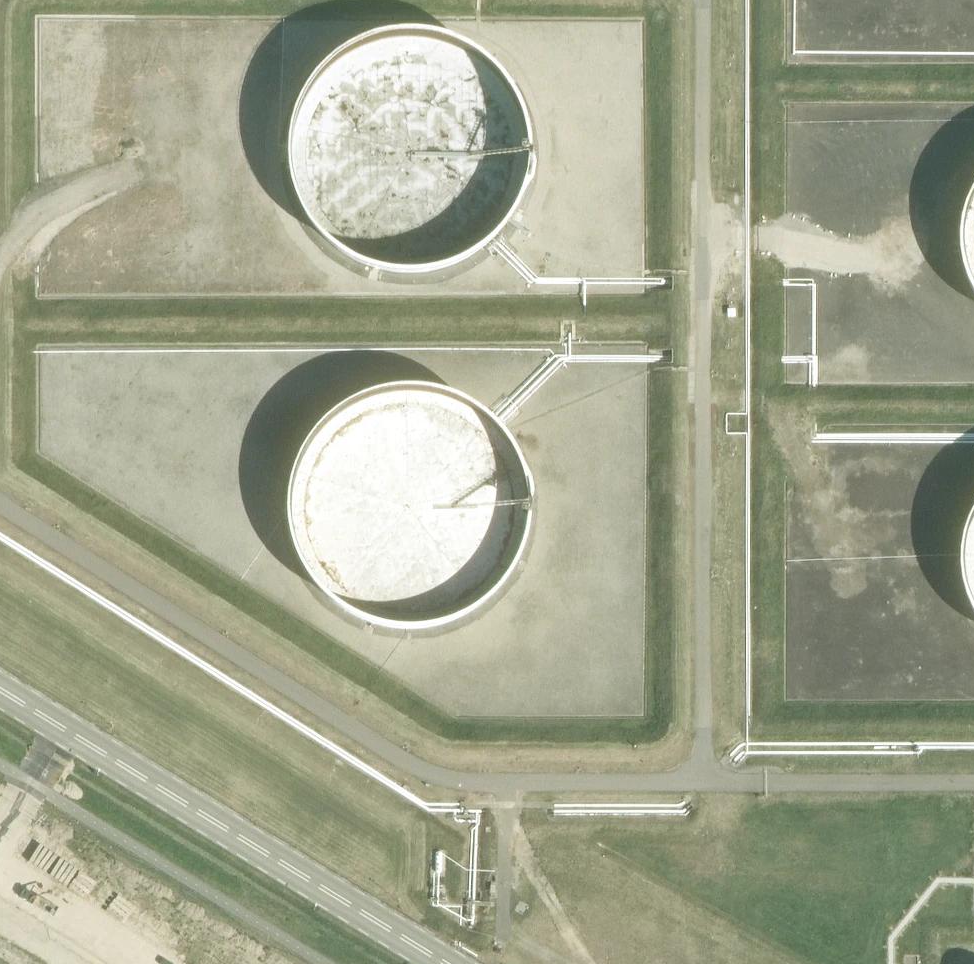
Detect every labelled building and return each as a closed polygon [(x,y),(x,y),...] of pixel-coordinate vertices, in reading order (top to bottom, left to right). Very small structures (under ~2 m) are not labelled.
[(527,187),(532,147),(523,108),(503,74),(472,48),(435,33),(395,31),(357,41),(322,65),(298,98),(285,138),(287,179),(303,218),(330,249),(366,269),(408,277),(447,270),(482,252),(510,223),(527,187)] [(967,198),(958,232),(962,268),(973,294),(973,187),(967,198)] [(529,541),(534,502),(525,463),(505,428),(474,402),(437,387),(397,385),(359,396),(324,419),(300,452),(287,492),(289,534),(305,572),(332,604),(369,624),(410,631),(449,625),(485,606),(512,577),(529,541)] [(966,519),(958,553),(961,589),(973,616),(973,507),(966,519)]
